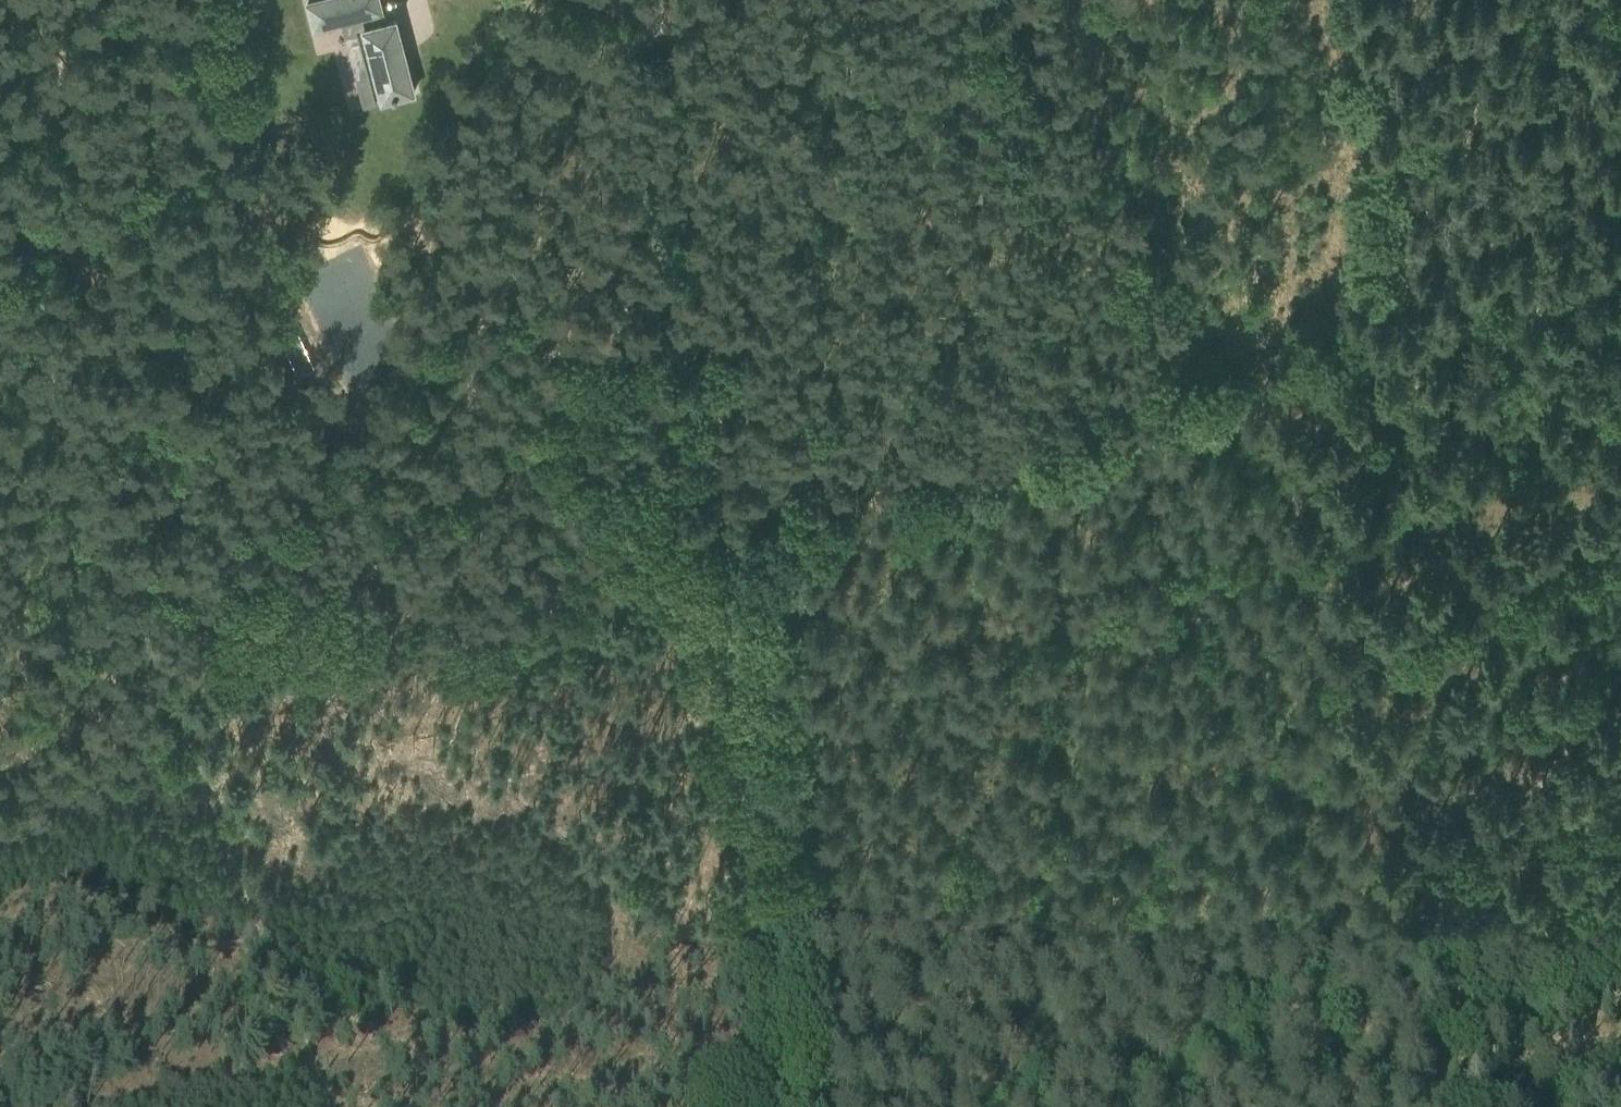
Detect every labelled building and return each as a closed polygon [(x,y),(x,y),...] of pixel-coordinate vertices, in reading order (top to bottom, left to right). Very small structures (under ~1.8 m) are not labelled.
[(314,30),(343,22),(346,34),(357,31),(368,76),(358,79),(364,104),(375,101),(394,96),(394,97),(398,96),(397,95),(414,91),(396,20),(384,23),(379,0),(320,0),(307,3),(314,30)]
